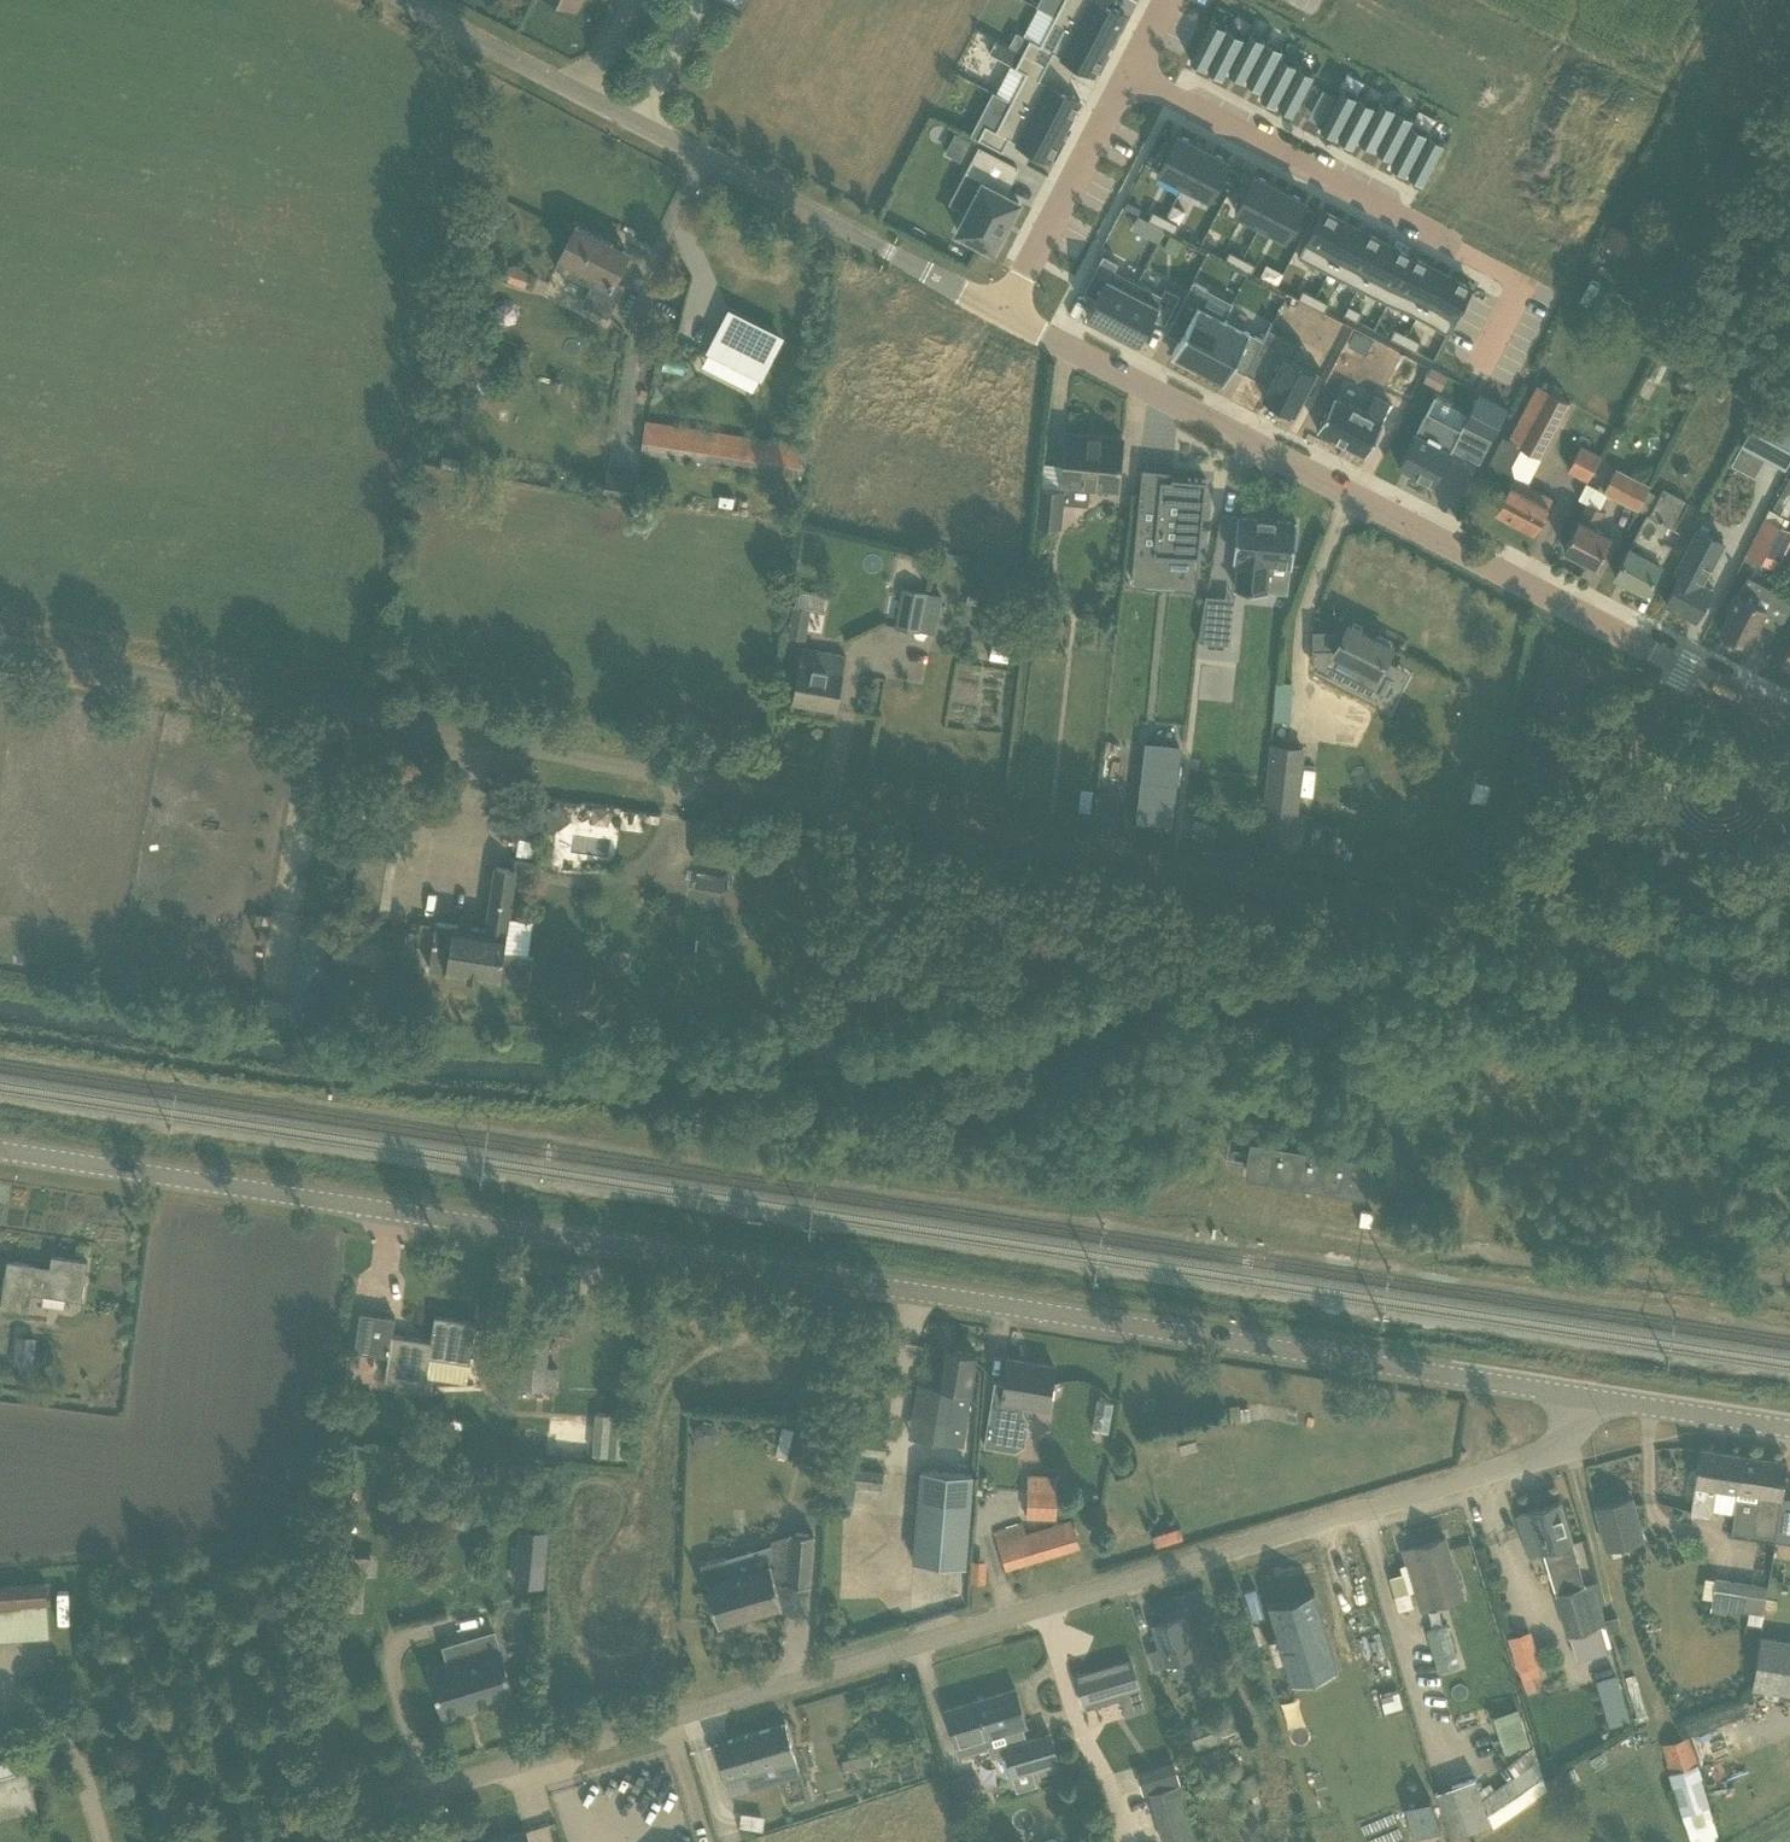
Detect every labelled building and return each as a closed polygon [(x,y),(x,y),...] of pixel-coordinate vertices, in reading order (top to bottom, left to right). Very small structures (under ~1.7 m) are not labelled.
[(576,9),(580,0),(558,0),(576,9)] [(1057,16),(1111,44),(1127,14),(1100,0),(1066,0),(1057,16)] [(1432,18),(1444,24),(1449,15),(1437,9),(1432,18)] [(1111,44),(1057,16),(1043,45),(1032,39),(1025,53),(1049,66),(1055,53),(1095,74),(1111,44)] [(1444,24),(1432,18),(1427,27),(1439,34),(1444,24)] [(1222,28),(1212,23),(1212,21),(1211,20),(1189,61),(1191,61),(1193,60),(1202,65),(1203,68),(1204,68),(1226,28),(1224,27),(1222,28)] [(1439,34),(1427,27),(1422,37),(1434,43),(1439,34)] [(1240,37),(1230,32),(1230,30),(1229,29),(1207,69),(1209,70),(1211,69),(1220,74),(1221,77),(1222,77),(1244,37),(1243,36),(1240,37)] [(1260,40),(1251,35),(1250,33),(1249,32),(1228,73),(1229,73),(1231,72),(1241,77),(1242,80),(1243,80),(1264,40),(1263,39),(1260,40)] [(996,39),(989,53),(1000,59),(1007,45),(996,39)] [(1278,49),(1268,44),(1268,42),(1267,41),(1245,82),(1247,82),(1249,81),(1258,86),(1259,89),(1260,89),(1282,49),(1280,48),(1278,49)] [(1049,66),(1025,53),(1017,68),(1028,73),(1013,102),(1067,130),(1082,100),(1042,79),(1049,66)] [(1292,65),(1283,60),(1282,57),(1281,57),(1260,97),(1261,98),(1263,97),(1273,102),(1274,105),(1275,105),(1296,65),(1295,64),(1292,65)] [(1309,74),(1300,69),(1299,67),(1298,66),(1277,107),(1278,107),(1280,106),(1290,111),(1291,114),(1292,114),(1313,74),(1312,73),(1309,74)] [(1552,69),(1548,79),(1560,85),(1564,76),(1552,69)] [(1548,79),(1543,88),(1555,94),(1560,85),(1548,79)] [(1352,96),(1343,92),(1342,89),(1341,88),(1320,129),(1321,129),(1323,128),(1333,133),(1334,136),(1335,137),(1356,96),(1355,96),(1352,96)] [(1550,103),(1555,94),(1543,88),(1538,97),(1550,103)] [(1370,106),(1360,101),(1360,98),(1359,98),(1338,138),(1339,139),(1341,137),(1351,142),(1352,145),(1353,146),(1374,105),(1373,105),(1370,106)] [(1392,108),(1382,103),(1382,100),(1381,100),(1359,140),(1360,141),(1363,140),(1372,145),(1373,148),(1374,148),(1396,108),(1394,107),(1392,108)] [(1067,130),(1013,102),(998,130),(987,125),(980,139),(1004,152),(1011,139),(1051,160),(1067,130)] [(1408,117),(1399,112),(1398,110),(1397,109),(1376,150),(1377,150),(1379,149),(1389,154),(1390,157),(1391,157),(1412,117),(1411,116),(1408,117)] [(1422,132),(1413,127),(1413,125),(1411,124),(1390,165),(1391,165),(1393,164),(1403,169),(1404,172),(1405,173),(1426,132),(1425,131),(1422,132)] [(969,141),(956,134),(947,152),(960,159),(969,141)] [(1160,169),(1185,182),(1203,147),(1178,134),(1160,169)] [(1441,142),(1432,137),(1431,135),(1430,134),(1409,175),(1410,175),(1412,174),(1422,179),(1423,182),(1424,183),(1445,142),(1444,141),(1441,142)] [(994,249),(1019,200),(1004,192),(1018,167),(980,147),(966,174),(983,183),(959,230),(994,249)] [(1203,147),(1185,182),(1210,195),(1228,160),(1203,147)] [(1237,209),(1261,223),(1280,187),(1255,174),(1237,209)] [(1280,187),(1261,223),(1286,236),(1305,200),(1280,187)] [(1298,256),(1329,272),(1353,225),(1323,209),(1298,256)] [(1149,219),(1162,226),(1166,217),(1153,211),(1149,219)] [(1179,224),(1166,217),(1162,226),(1175,233),(1179,224)] [(1155,223),(1148,236),(1159,241),(1165,229),(1155,223)] [(1636,237),(1611,224),(1601,242),(1627,255),(1636,237)] [(1353,225),(1329,272),(1358,287),(1383,241),(1353,225)] [(613,282),(628,252),(576,226),(561,254),(599,274),(582,306),(606,319),(622,287),(613,282)] [(1163,248),(1176,254),(1183,241),(1170,235),(1163,248)] [(1358,287),(1388,303),(1412,256),(1383,241),(1358,287)] [(1226,259),(1239,266),(1243,257),(1230,251),(1226,259)] [(1112,327),(1137,280),(1113,268),(1117,260),(1102,253),(1083,291),(1095,298),(1086,314),(1112,327)] [(1442,272),(1412,256),(1388,303),(1417,318),(1442,272)] [(1256,264),(1243,257),(1239,266),(1251,273),(1256,264)] [(1442,272),(1417,318),(1448,334),(1472,288),(1442,272)] [(1137,280),(1112,327),(1138,341),(1152,315),(1164,322),(1179,293),(1165,285),(1161,293),(1137,280)] [(1197,365),(1199,366),(1224,318),(1199,305),(1204,295),(1190,288),(1173,321),(1186,327),(1173,352),(1175,353),(1174,357),(1195,368),(1197,365)] [(1299,298),(1312,304),(1316,296),(1303,289),(1299,298)] [(1329,303),(1316,296),(1312,304),(1325,311),(1329,303)] [(1349,305),(1345,313),(1357,320),(1362,312),(1349,305)] [(781,337),(730,311),(709,351),(761,377),(781,337)] [(1248,331),(1224,318),(1199,366),(1225,379),(1237,355),(1250,361),(1262,338),(1248,331)] [(1295,357),(1303,343),(1270,326),(1247,369),(1273,383),(1266,396),(1294,411),(1306,389),(1313,392),(1324,372),(1295,357)] [(1404,344),(1408,336),(1395,329),(1391,338),(1404,344)] [(1355,330),(1348,344),(1366,354),(1373,340),(1355,330)] [(1408,336),(1404,344),(1416,351),(1421,342),(1408,336)] [(1430,366),(1404,353),(1387,387),(1412,401),(1430,366)] [(1424,381),(1441,390),(1449,375),(1432,366),(1424,381)] [(1689,390),(1695,386),(1696,379),(1692,372),(1683,371),(1677,376),(1676,383),(1682,390),(1689,390)] [(1510,484),(1496,512),(1534,533),(1552,498),(1535,490),(1536,488),(1529,484),(1530,482),(1514,475),(1514,473),(1512,464),(1520,446),(1541,457),(1571,402),(1538,385),(1508,440),(1502,437),(1488,463),(1513,476),(1509,483),(1510,484)] [(1464,422),(1493,437),(1508,407),(1480,392),(1464,422)] [(1317,428),(1366,453),(1383,420),(1382,419),(1391,402),(1375,394),(1366,411),(1334,395),(1317,428)] [(1397,464),(1433,482),(1461,429),(1427,411),(1435,395),(1434,394),(1397,464)] [(1785,467),(1789,457),(1789,422),(1761,407),(1741,445),(1785,467)] [(633,438),(642,439),(640,452),(799,477),(803,445),(645,419),(645,421),(637,419),(633,438)] [(1118,488),(1123,438),(1067,433),(1061,491),(1043,489),(1039,525),(1060,527),(1062,503),(1089,506),(1091,486),(1118,488)] [(1568,470),(1588,480),(1601,454),(1582,444),(1568,470)] [(1638,509),(1650,485),(1617,467),(1604,491),(1608,493),(1638,509)] [(1586,482),(1578,498),(1588,503),(1599,509),(1608,493),(1604,491),(1586,482)] [(1138,501),(1130,585),(1158,588),(1161,560),(1197,564),(1205,487),(1170,484),(1170,487),(1159,486),(1157,503),(1138,501)] [(1615,575),(1647,591),(1679,530),(1674,527),(1688,500),(1663,488),(1649,513),(1646,512),(1615,575)] [(1578,520),(1564,548),(1596,565),(1611,536),(1594,528),(1603,511),(1599,509),(1588,503),(1579,520),(1578,520)] [(1296,525),(1238,519),(1233,562),(1238,562),(1235,592),(1265,595),(1268,565),(1292,568),(1296,525)] [(1779,566),(1789,546),(1789,532),(1765,520),(1749,551),(1779,566)] [(1712,588),(1701,583),(1721,544),(1697,531),(1676,571),(1681,573),(1666,602),(1697,618),(1712,588)] [(1719,630),(1748,645),(1775,591),(1746,576),(1738,593),(1735,592),(1725,610),(1728,611),(1719,630)] [(928,592),(902,587),(894,625),(920,631),(928,592)] [(806,640),(811,609),(793,606),(788,637),(806,640)] [(1202,619),(1200,641),(1231,644),(1233,622),(1202,619)] [(1378,639),(1357,628),(1349,624),(1345,630),(1314,631),(1314,652),(1336,652),(1334,656),(1376,677),(1392,646),(1389,645),(1390,642),(1379,636),(1378,639)] [(1010,647),(993,644),(990,658),(1008,661),(1010,647)] [(1781,662),(1789,667),(1789,644),(1781,662)] [(793,701),(837,709),(841,686),(840,686),(845,655),(802,647),(797,677),(796,677),(793,701)] [(1294,681),(1277,679),(1274,717),(1290,719),(1294,681)] [(1172,824),(1181,745),(1145,741),(1136,820),(1172,824)] [(1302,748),(1289,747),(1273,745),(1264,832),(1293,836),(1302,748)] [(1217,831),(1194,824),(1191,836),(1214,843),(1217,831)] [(503,951),(516,869),(496,866),(488,928),(454,924),(437,922),(430,968),(528,983),(533,956),(503,951)] [(712,873),(709,889),(723,892),(726,876),(712,873)] [(402,947),(405,931),(335,920),(332,936),(402,947)] [(381,990),(366,988),(364,1003),(380,1004),(381,990)] [(1365,1192),(1370,1163),(1370,1161),(1253,1142),(1248,1172),(1365,1192)] [(82,1300),(88,1261),(52,1255),(50,1271),(36,1269),(36,1264),(8,1259),(0,1307),(29,1311),(32,1292),(82,1300)] [(396,1317),(377,1314),(360,1312),(354,1351),(389,1356),(385,1381),(426,1387),(430,1357),(471,1362),(476,1321),(435,1315),(431,1340),(393,1335),(396,1317)] [(16,1334),(13,1364),(33,1367),(36,1337),(16,1334)] [(558,1388),(558,1364),(548,1363),(549,1337),(520,1337),(519,1387),(558,1388)] [(944,1348),(938,1387),(915,1383),(911,1411),(951,1418),(956,1389),(971,1392),(977,1353),(944,1348)] [(1048,1407),(1055,1366),(1009,1358),(1003,1398),(993,1397),(990,1417),(1026,1423),(1028,1412),(1023,1412),(1025,1403),(1048,1407)] [(713,1421),(704,1420),(696,1425),(695,1434),(700,1442),(709,1443),(717,1438),(718,1429),(713,1421)] [(793,1430),(787,1458),(813,1464),(820,1436),(793,1430)] [(1738,1491),(1744,1455),(1700,1448),(1691,1513),(1711,1516),(1715,1487),(1738,1491)] [(1775,1537),(1787,1462),(1744,1455),(1738,1491),(1737,1491),(1731,1531),(1751,1534),(1775,1537)] [(853,1486),(855,1486),(882,1489),(884,1470),(867,1468),(856,1467),(855,1467),(853,1486)] [(965,1566),(973,1473),(922,1469),(914,1562),(965,1566)] [(1028,1487),(1027,1516),(1057,1517),(1058,1489),(1028,1487)] [(1635,1533),(1641,1532),(1632,1498),(1594,1508),(1603,1541),(1606,1540),(1609,1550),(1637,1544),(1635,1533)] [(1605,1650),(1598,1627),(1605,1625),(1594,1582),(1585,1585),(1572,1542),(1560,1502),(1517,1514),(1529,1556),(1544,1551),(1556,1593),(1554,1593),(1567,1636),(1568,1636),(1575,1660),(1584,1657),(1598,1652),(1605,1650)] [(473,1510),(453,1507),(442,1506),(439,1524),(450,1525),(470,1528),(473,1510)] [(1023,1522),(994,1530),(1005,1567),(1080,1544),(1072,1518),(1026,1531),(1023,1522)] [(1180,1526),(1153,1535),(1156,1546),(1184,1537),(1180,1526)] [(520,1528),(514,1583),(543,1586),(549,1531),(520,1528)] [(792,1532),(791,1533),(772,1538),(771,1545),(773,1564),(771,1565),(770,1564),(730,1576),(725,1559),(701,1566),(707,1583),(719,1625),(783,1606),(776,1583),(788,1579),(787,1583),(810,1584),(814,1534),(792,1532)] [(1463,1598),(1457,1577),(1445,1536),(1403,1548),(1416,1589),(1422,1610),(1463,1598)] [(8,1583),(8,1575),(0,1575),(0,1606),(48,1602),(46,1580),(8,1583)] [(1762,1626),(1763,1616),(1767,1587),(1717,1579),(1715,1590),(1713,1590),(1710,1611),(1725,1614),(1726,1608),(1753,1612),(1751,1625),(1762,1626)] [(1313,1586),(1266,1600),(1290,1678),(1292,1678),(1288,1664),(1330,1651),(1334,1665),(1336,1664),(1313,1586)] [(1198,1654),(1185,1613),(1153,1623),(1161,1647),(1150,1650),(1156,1667),(1198,1654)] [(1621,1630),(1617,1616),(1605,1619),(1609,1633),(1621,1630)] [(1425,1632),(1437,1673),(1459,1666),(1448,1626),(1425,1632)] [(1508,1638),(1517,1671),(1540,1665),(1530,1632),(1508,1638)] [(1760,1637),(1753,1687),(1789,1693),(1789,1642),(1760,1637)] [(1630,1660),(1626,1646),(1619,1648),(1623,1662),(1630,1660)] [(444,1717),(515,1695),(501,1648),(430,1670),(444,1717)] [(1128,1660),(1073,1676),(1082,1706),(1119,1695),(1124,1714),(1143,1708),(1128,1660)] [(1596,1680),(1610,1725),(1631,1719),(1616,1673),(1596,1680)] [(1027,1724),(1016,1688),(946,1709),(960,1755),(988,1747),(992,1756),(1006,1752),(1017,1789),(1036,1783),(1032,1768),(1058,1760),(1050,1732),(1027,1739),(1022,1725),(1027,1724)] [(1299,1696),(1283,1699),(1288,1725),(1304,1722),(1299,1696)] [(1518,1707),(1492,1715),(1502,1751),(1528,1744),(1518,1707)] [(1225,1741),(1217,1719),(1217,1717),(1188,1727),(1196,1751),(1225,1741)] [(796,1757),(786,1723),(715,1744),(730,1795),(801,1774),(796,1757)] [(1647,1724),(1638,1725),(1640,1735),(1649,1734),(1647,1724)] [(1662,1745),(1670,1771),(1671,1772),(1669,1773),(1673,1785),(1682,1814),(1710,1805),(1689,1737),(1662,1745)] [(1197,1755),(1205,1778),(1234,1768),(1226,1745),(1197,1755)] [(870,1753),(842,1760),(844,1769),(872,1763),(870,1753)] [(39,1808),(27,1768),(17,1771),(12,1756),(0,1760),(0,1819),(39,1808)] [(1547,1787),(1538,1757),(1483,1796),(1475,1776),(1434,1791),(1452,1839),(1492,1823),(1492,1825),(1547,1787)] [(1167,1787),(1181,1782),(1174,1761),(1160,1765),(1167,1787)] [(977,1773),(951,1781),(958,1805),(984,1796),(977,1773)] [(1155,1812),(1190,1802),(1184,1781),(1181,1782),(1167,1787),(1154,1790),(1149,1792),(1155,1812)] [(1202,1781),(1192,1786),(1197,1798),(1207,1793),(1202,1781)] [(1430,1797),(1405,1806),(1416,1841),(1442,1832),(1430,1797)] [(526,1830),(486,1841),(529,1841),(526,1830)]
